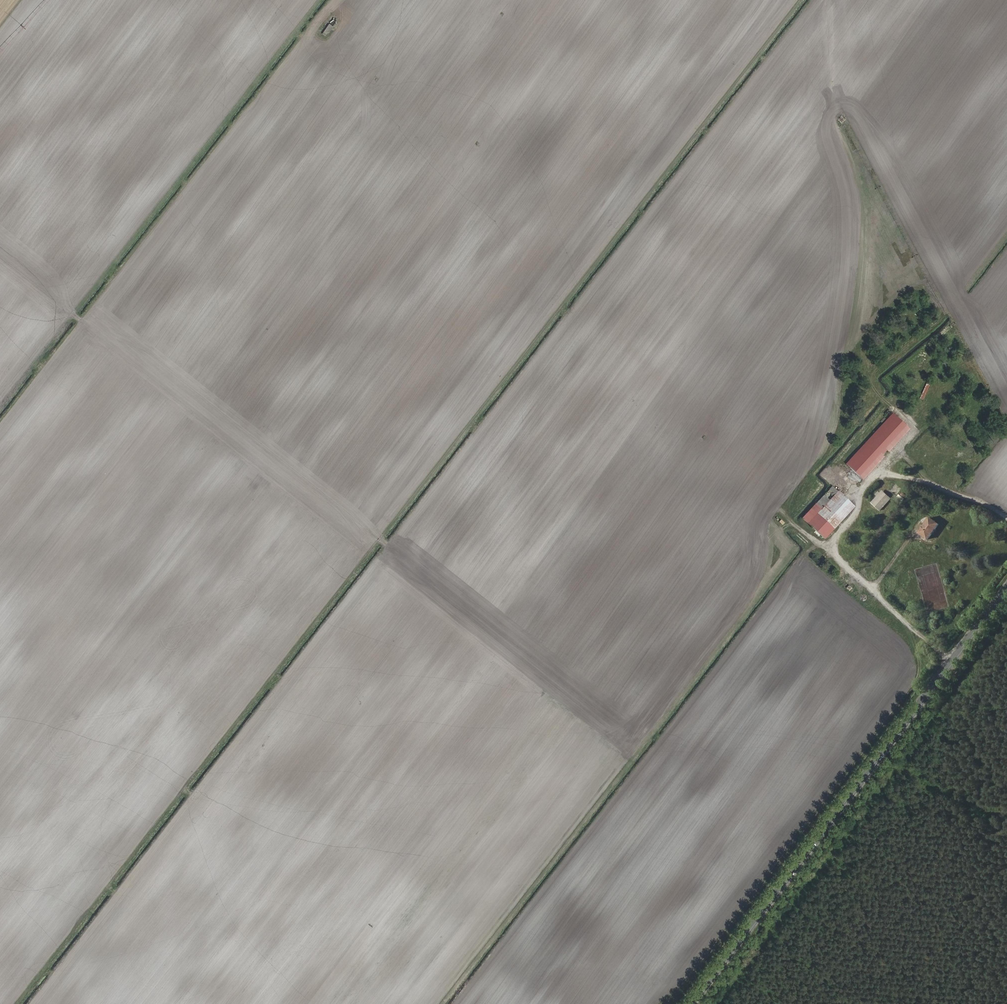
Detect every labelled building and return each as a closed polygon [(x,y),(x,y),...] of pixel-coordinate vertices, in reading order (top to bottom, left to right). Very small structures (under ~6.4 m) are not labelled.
[(908,428),(892,414),(845,464),(862,479),(908,428)] [(890,489),(896,494),(901,489),(895,483),(890,489)] [(853,506),(831,487),(802,518),(825,538),(853,506)] [(882,489),(870,502),(880,511),(892,499),(882,489)] [(939,525),(930,518),(919,532),(928,539),(939,525)]
